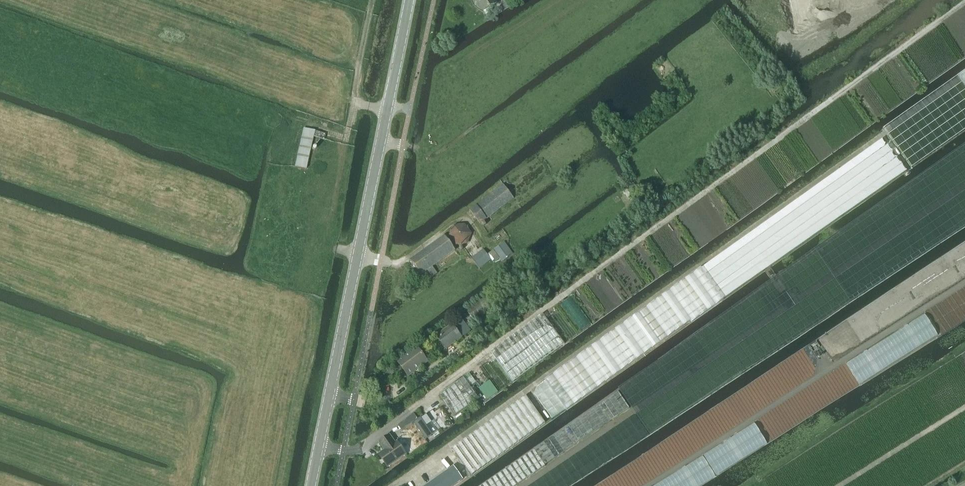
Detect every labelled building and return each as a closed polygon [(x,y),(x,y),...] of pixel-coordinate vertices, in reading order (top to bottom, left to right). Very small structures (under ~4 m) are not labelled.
[(484,12),(484,11),(491,7),(497,3),(495,0),(476,0),(484,12)] [(295,167),(306,169),(314,131),(303,128),(295,167)] [(634,184),(623,191),(629,201),(640,194),(634,184)] [(470,210),(480,224),(514,198),(503,185),(470,210)] [(467,245),(472,234),(465,225),(454,226),(449,236),(454,246),(467,245)] [(428,271),(431,276),(432,277),(438,273),(433,267),(456,251),(445,236),(410,261),(421,276),(428,271)] [(472,259),(480,270),(492,261),(493,263),(498,258),(502,263),(513,254),(504,242),(488,255),(484,250),(472,259)] [(703,269),(544,382),(565,411),(723,298),(703,269)] [(487,295),(466,310),(473,320),(494,305),(487,295)] [(543,314),(491,353),(512,382),(565,344),(543,314)] [(440,353),(470,331),(461,318),(431,341),(440,353)] [(427,362),(417,349),(398,363),(408,376),(427,362)] [(464,378),(440,396),(455,417),(479,400),(469,386),(474,383),(469,374),(464,378)] [(545,466),(545,465),(629,408),(618,392),(533,450),(534,450),(481,485),(515,485),(545,466)] [(453,450),(472,476),(545,424),(526,397),(453,450)] [(421,418),(414,423),(426,440),(433,435),(421,418)] [(395,444),(390,436),(380,443),(385,451),(379,456),(388,468),(406,455),(397,443),(395,444)] [(426,485),(454,485),(463,480),(454,466),(426,485)]
